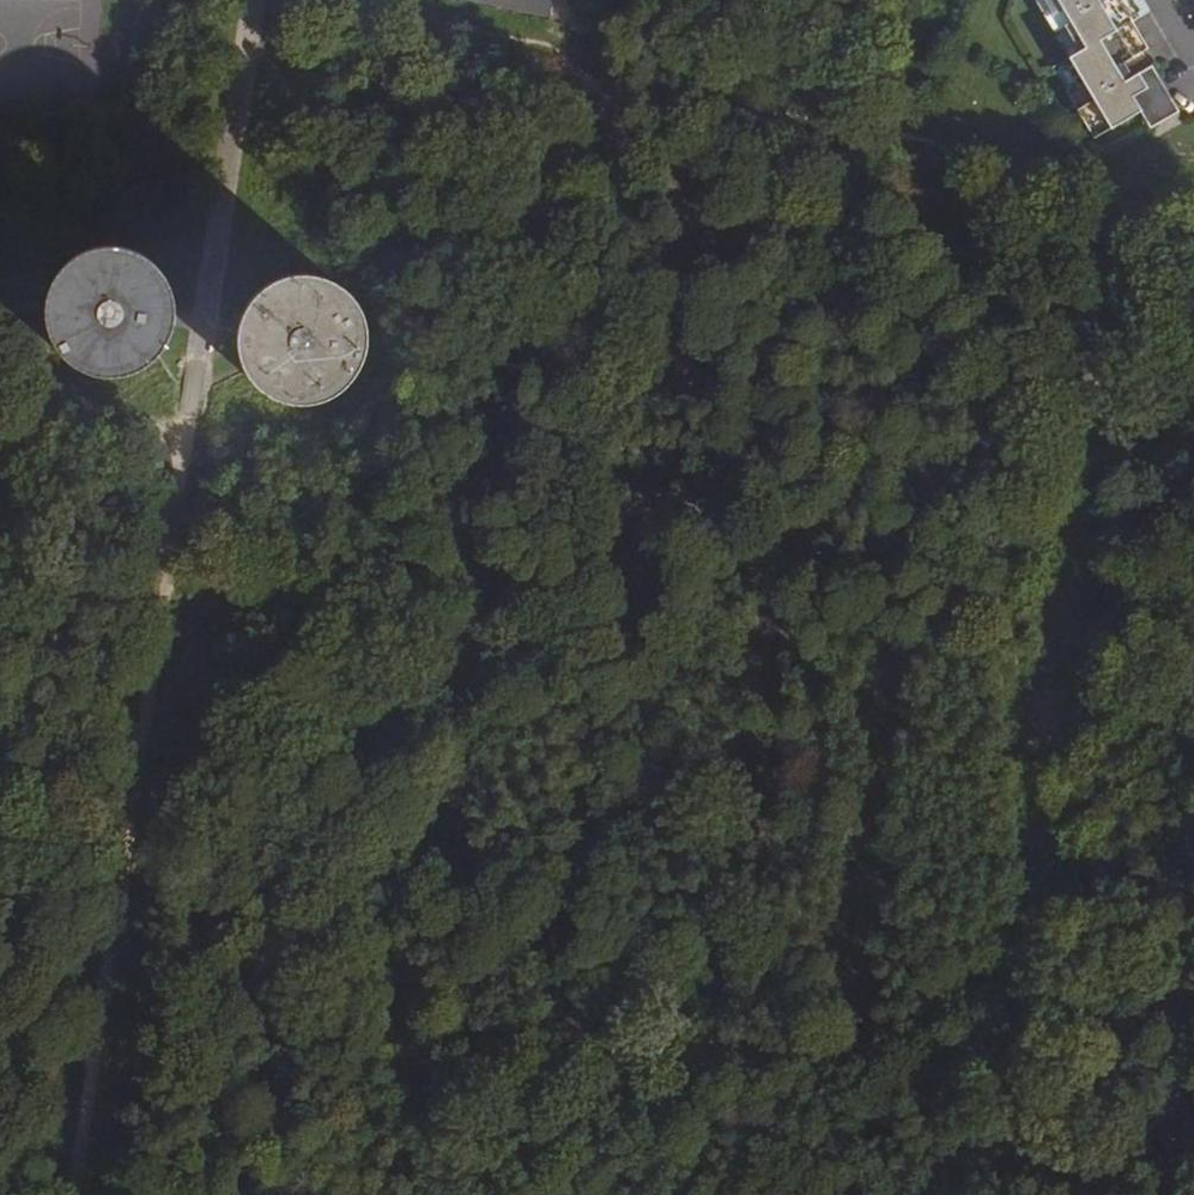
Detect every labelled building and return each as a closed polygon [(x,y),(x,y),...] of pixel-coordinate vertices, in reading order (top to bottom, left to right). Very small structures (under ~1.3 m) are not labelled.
[(527,11),(530,0),(485,0),(527,11)] [(1045,33),(1063,23),(1080,52),(1062,62),(1080,92),(1066,100),(1089,142),(1135,116),(1145,135),(1174,120),(1145,68),(1126,79),(1118,83),(1111,70),(1119,65),(1145,52),(1127,24),(1143,14),(1134,0),(1105,0),(1103,1),(1095,6),(1092,0),(1027,0),(1045,33)] [(1118,83),(1126,79),(1119,65),(1111,70),(1118,83)] [(84,260),(75,266),(67,274),(61,282),(56,292),(53,302),(52,313),(53,324),(56,334),(61,344),(68,352),(75,360),(84,365),(94,370),(105,372),(116,372),(126,371),(136,368),(146,362),(154,356),(161,347),(167,338),(170,328),(172,318),(172,307),(170,296),(166,286),(161,277),(154,269),(145,262),(136,257),(125,254),(115,253),(104,253),(94,256),(84,260)] [(264,294),(256,301),(250,310),(245,320),(243,330),(242,341),(243,352),(246,362),(251,372),(257,380),(265,388),(274,393),(284,398),(294,400),(305,400),(316,399),(326,395),(335,390),(344,384),(351,375),(356,366),(360,356),(362,346),(362,335),(360,324),(356,314),(350,305),(343,297),(335,290),(325,285),(315,282),(304,281),(293,281),(283,284),(273,288),(264,294)]
